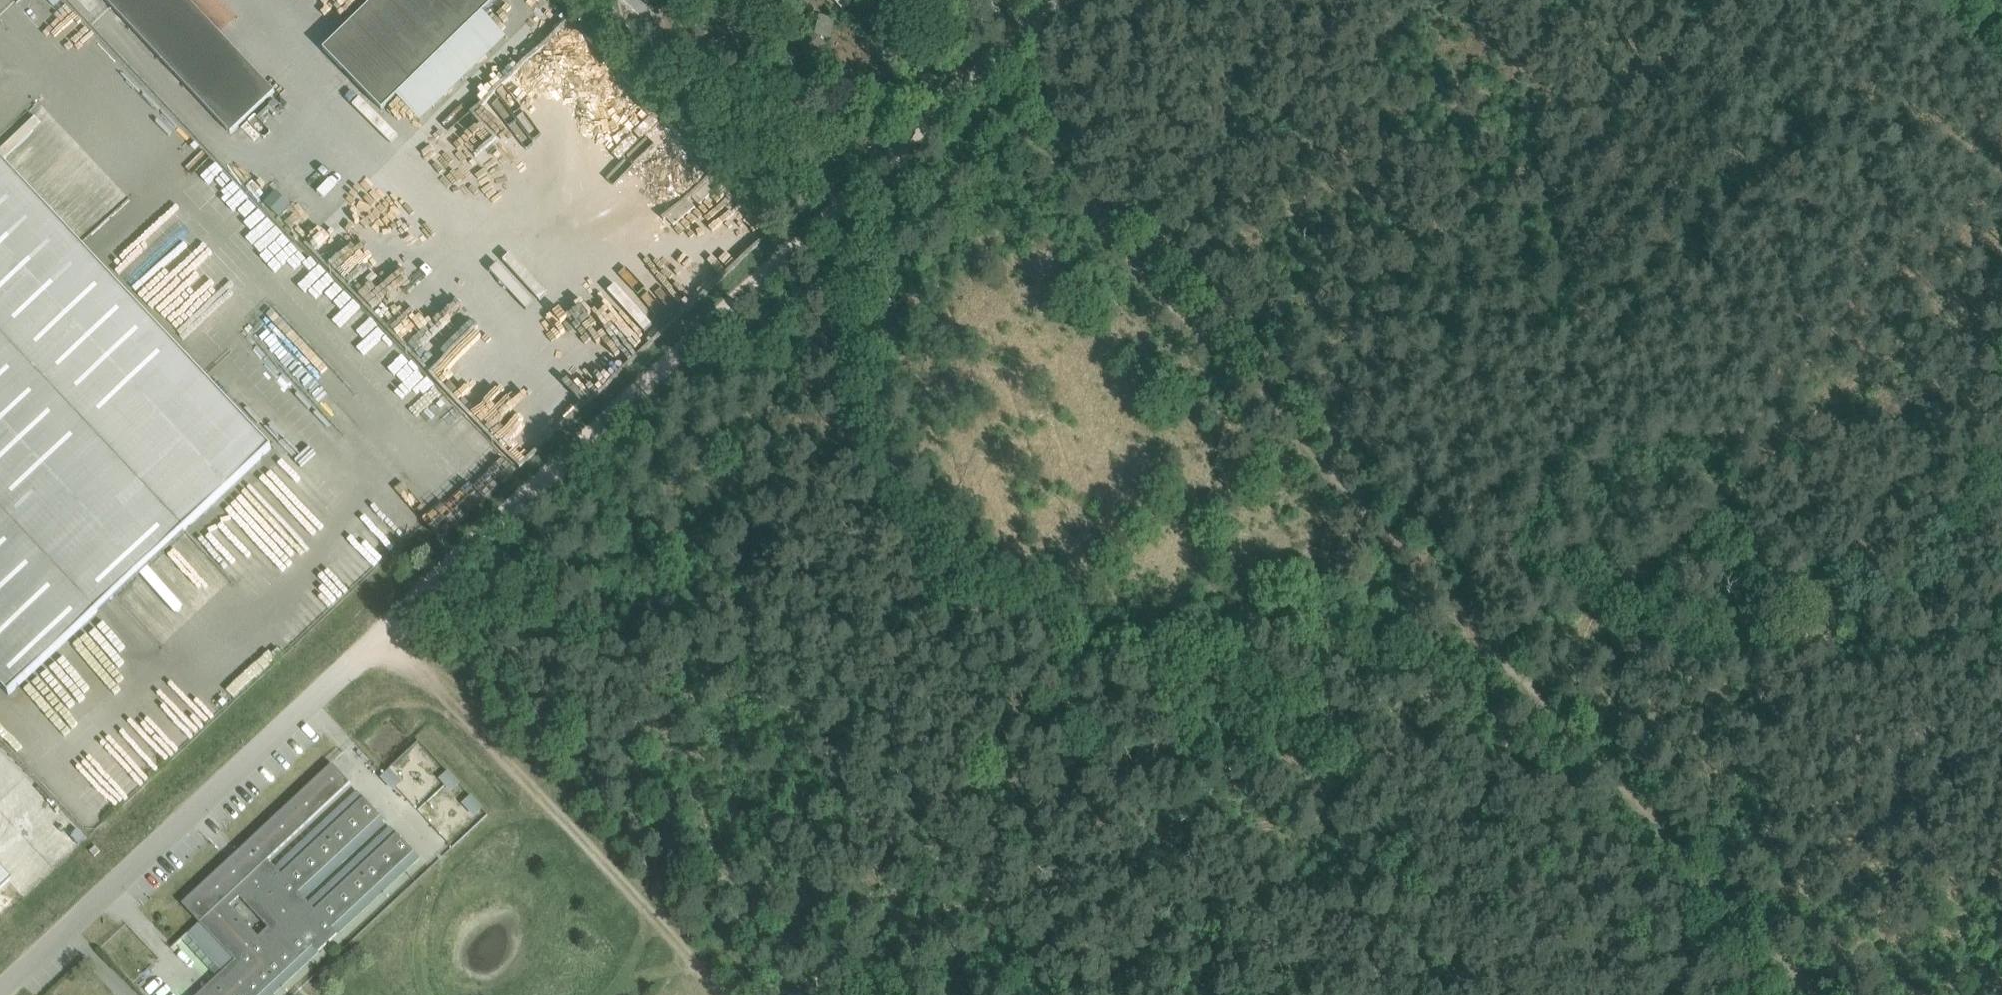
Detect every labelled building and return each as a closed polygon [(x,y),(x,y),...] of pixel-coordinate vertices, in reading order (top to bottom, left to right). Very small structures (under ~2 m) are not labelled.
[(188,0),(104,0),(230,135),(275,93),(188,0)] [(323,51),(382,111),(497,0),(376,0),(323,51)] [(639,33),(646,25),(643,22),(659,5),(653,0),(643,0),(637,7),(630,0),(621,0),(613,9),(639,33)] [(9,696),(271,449),(0,160),(0,687),(9,696)] [(297,284),(316,264),(267,219),(249,239),(297,284)] [(414,785),(418,781),(394,762),(382,777),(421,809),(430,798),(414,785)] [(239,851),(188,899),(205,917),(204,917),(205,917),(199,922),(234,960),(197,994),(260,994),(313,946),(318,952),(337,934),(332,928),(414,852),(397,833),(315,910),(298,893),(381,816),(363,798),(281,874),(268,860),(350,783),(350,782),(350,783),(332,764),(291,803),(239,851)] [(443,771),(437,781),(451,791),(458,781),(443,771)] [(9,881),(0,871),(0,889),(9,881)]
